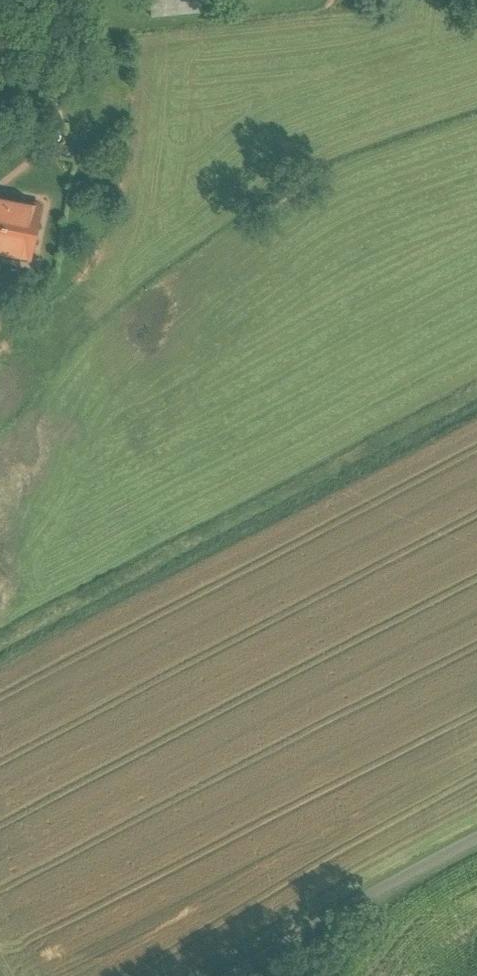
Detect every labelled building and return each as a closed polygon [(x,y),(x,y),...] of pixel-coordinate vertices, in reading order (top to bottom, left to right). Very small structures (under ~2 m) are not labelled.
[(155,18),(201,13),(199,0),(152,0),(155,18)] [(0,197),(0,252),(30,258),(41,205),(0,197)]
